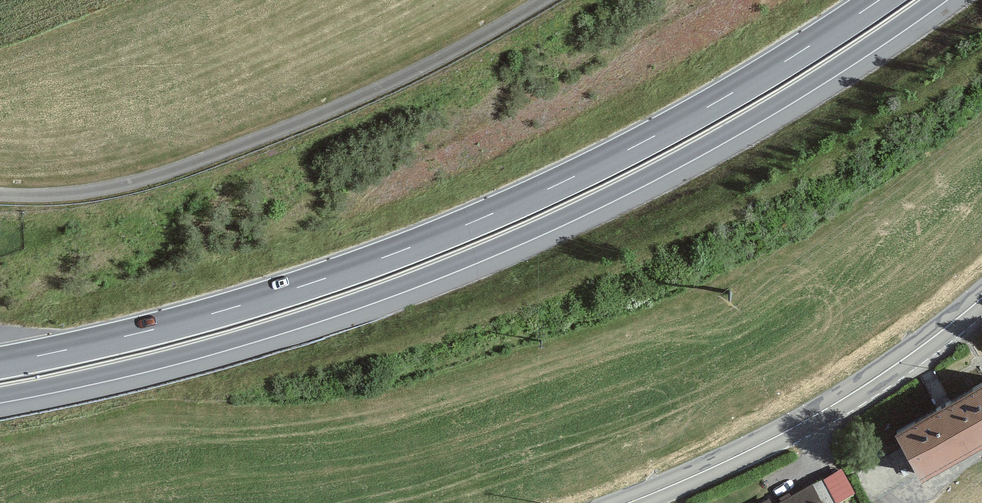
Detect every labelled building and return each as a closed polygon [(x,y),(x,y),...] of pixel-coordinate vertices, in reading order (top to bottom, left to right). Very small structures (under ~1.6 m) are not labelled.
[(901,432),(909,447),(925,476),(981,444),(981,387),(901,432)] [(813,479),(773,502),(770,496),(758,502),(826,502),(813,479)]
